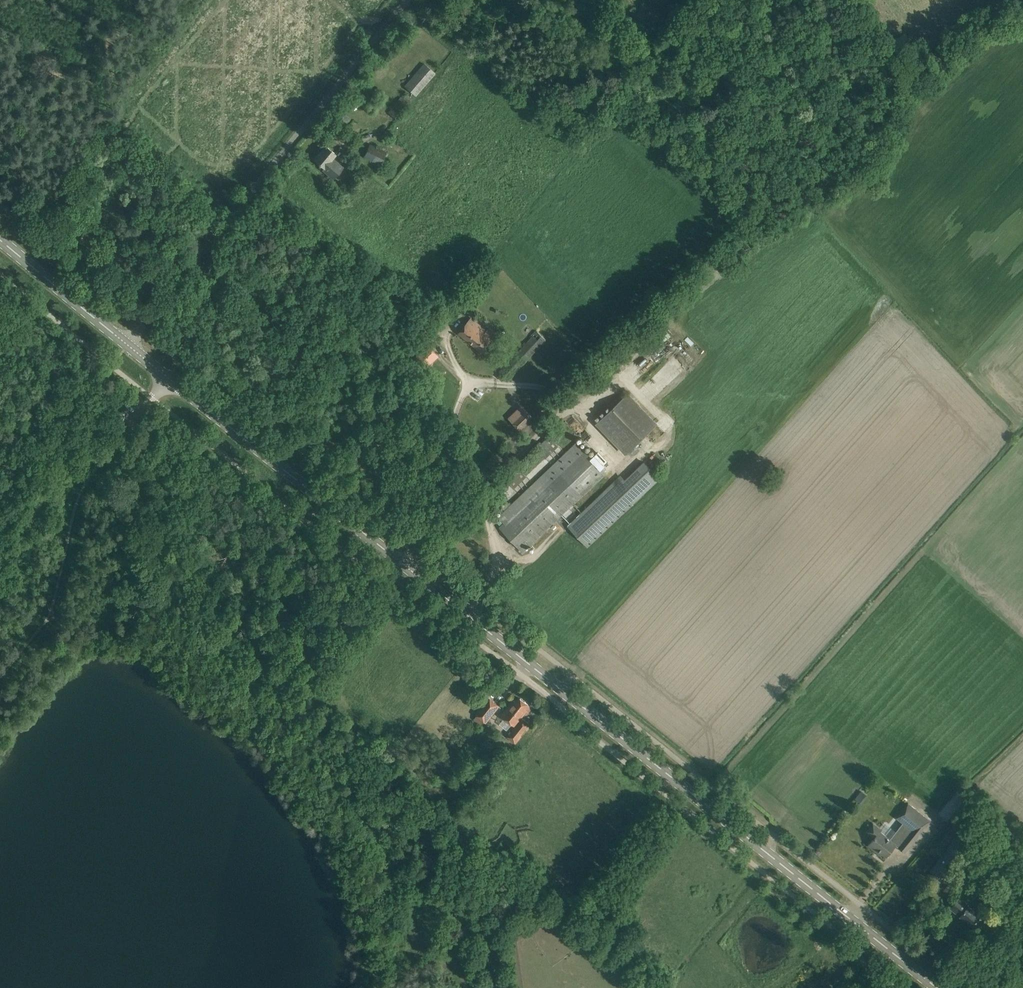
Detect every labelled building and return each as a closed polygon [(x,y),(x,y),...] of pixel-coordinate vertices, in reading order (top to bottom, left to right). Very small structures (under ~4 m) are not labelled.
[(435,72),(432,70),(424,63),(405,86),(416,95),(435,72)] [(354,109),(367,97),(362,92),(350,104),(354,109)] [(386,151),(379,148),(370,144),(364,156),(380,164),(386,151)] [(336,153),(333,151),(325,145),(314,159),(324,167),(322,169),(334,178),(343,167),(332,158),(336,153)] [(471,317),(465,324),(459,332),(482,351),(490,341),(496,334),(488,328),(486,330),(471,317)] [(547,339),(537,330),(498,373),(508,381),(547,339)] [(436,355),(429,348),(428,346),(406,366),(414,375),(436,355)] [(626,453),(656,424),(628,393),(597,422),(626,453)] [(532,416),(524,408),(523,408),(524,409),(522,412),(516,418),(512,420),(512,419),(511,420),(519,428),(532,416)] [(549,436),(536,448),(545,457),(558,445),(549,436)] [(504,523),(500,527),(522,551),(605,472),(576,442),(497,517),(504,523)] [(621,475),(568,525),(588,546),(659,478),(644,462),(625,479),(621,475)] [(517,466),(504,478),(513,488),(526,476),(517,466)] [(485,722),(499,705),(488,697),(475,714),(485,722)] [(513,699),(501,715),(514,725),(526,710),(528,712),(532,707),(520,698),(517,702),(513,699)] [(522,718),(507,736),(516,743),(521,736),(520,735),(529,724),(522,718)] [(856,798),(861,801),(866,793),(861,790),(856,798)] [(903,822),(890,838),(896,843),(897,842),(900,844),(899,846),(905,852),(931,820),(908,801),(896,817),(903,822)] [(877,849),(886,856),(896,843),(890,838),(881,830),(882,829),(874,822),(867,831),(874,837),(868,844),(876,850),(877,849)] [(930,870),(942,880),(967,848),(954,839),(930,870)] [(959,898),(957,900),(951,907),(979,930),(989,918),(982,913),(980,915),(959,898)]
